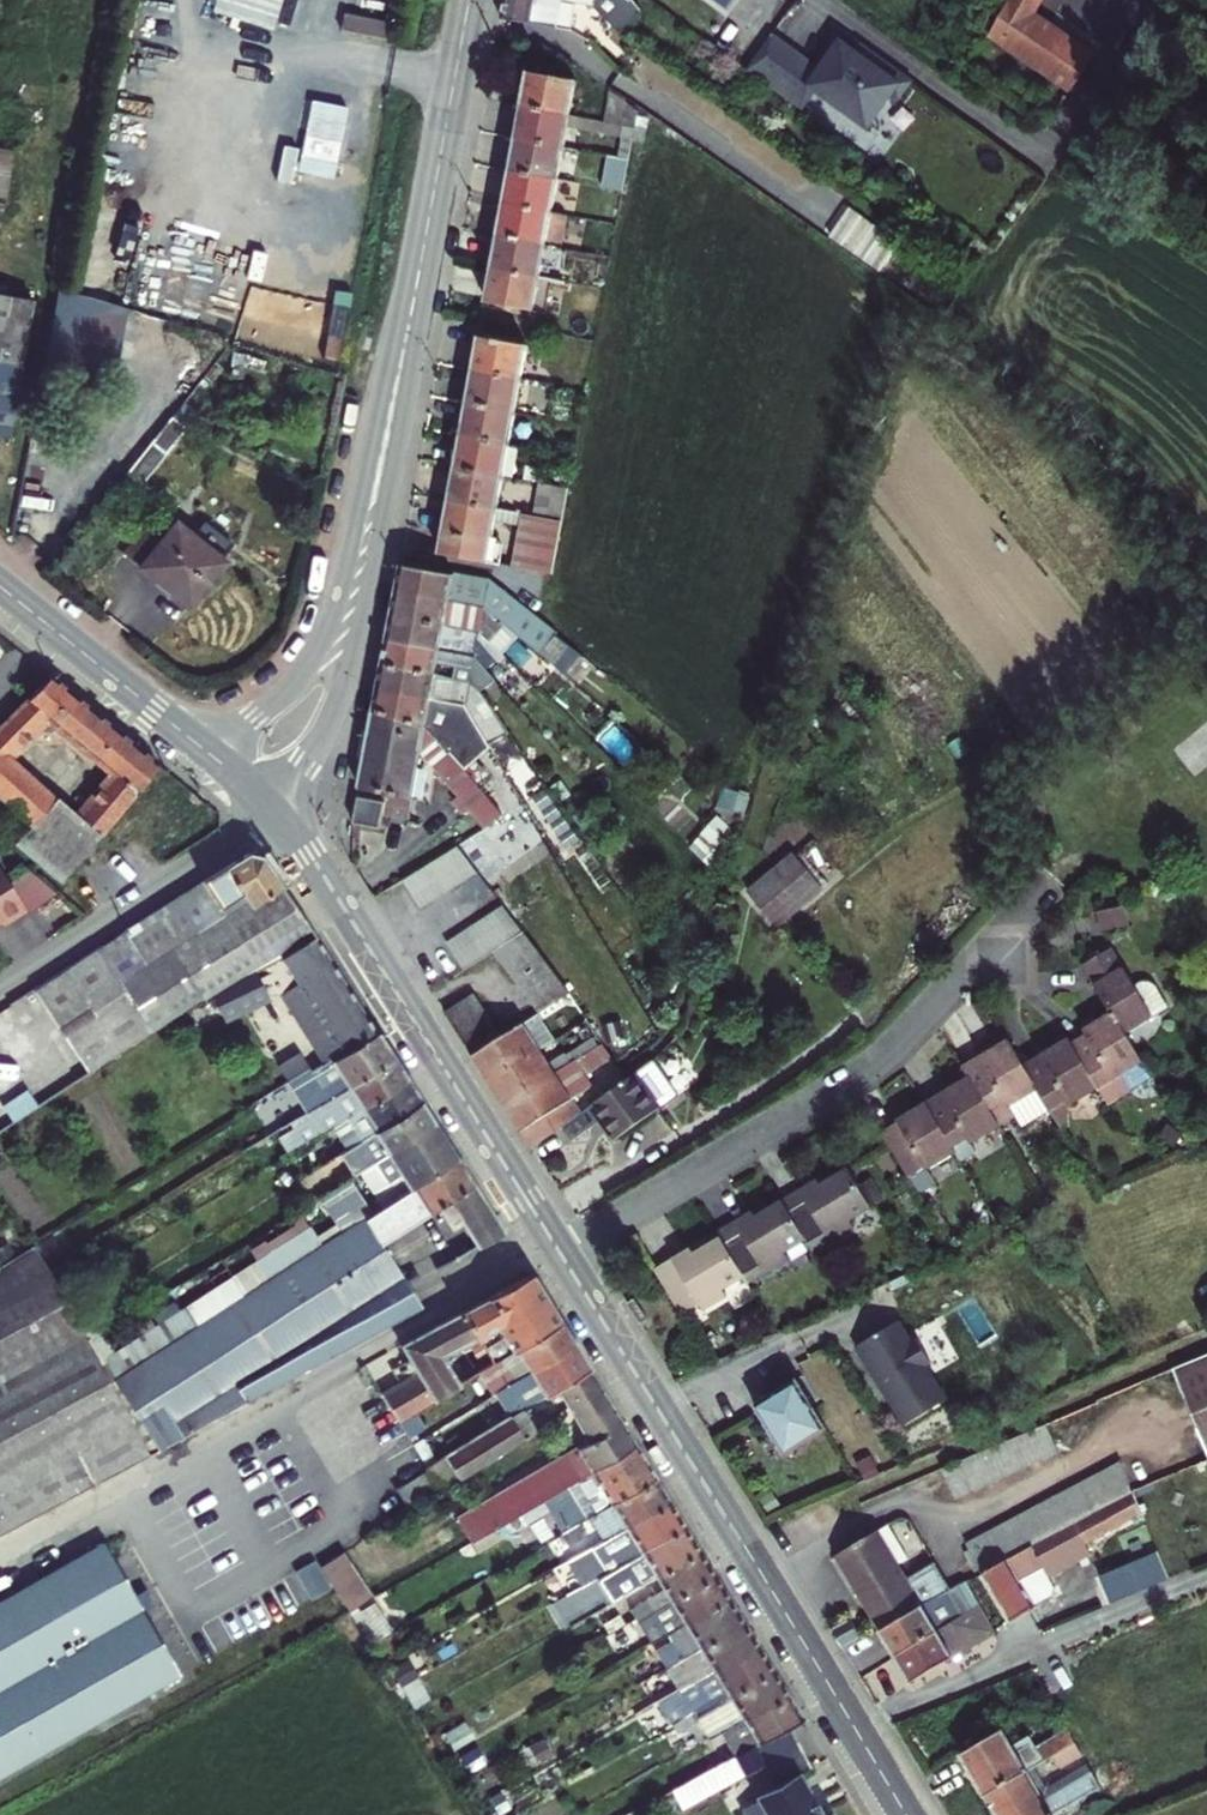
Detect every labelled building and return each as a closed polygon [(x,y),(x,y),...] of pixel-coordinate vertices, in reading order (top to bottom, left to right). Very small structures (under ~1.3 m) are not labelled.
[(213,11),(271,28),(280,0),(216,0),(213,11)] [(345,3),(389,13),(391,0),(346,0),(345,3)] [(540,25),(555,28),(560,0),(591,6),(606,22),(626,0),(625,0),(504,0),(500,18),(540,25)] [(626,0),(606,22),(617,34),(638,13),(626,0)] [(726,12),(735,0),(710,0),(726,12)] [(1035,15),(1033,14),(1041,0),(1009,0),(991,35),(1011,49),(1035,15)] [(392,23),(344,13),(340,30),(388,40),(392,23)] [(1049,25),(1035,15),(1011,49),(1026,59),(1049,25)] [(1070,90),(1094,57),(1049,25),(1026,59),(1070,90)] [(818,70),(769,35),(744,70),(793,105),(807,85),(865,128),(889,95),(897,100),(909,82),(856,43),(851,50),(838,41),(818,70)] [(527,72),(521,107),(568,115),(574,81),(527,72)] [(611,92),(606,121),(633,126),(635,109),(611,92)] [(312,97),(302,169),(341,174),(350,102),(312,97)] [(521,107),(515,138),(562,147),(565,127),(568,115),(521,107)] [(626,159),(633,126),(606,121),(568,115),(565,127),(618,137),(615,157),(626,159)] [(562,147),(515,138),(509,171),(556,179),(562,147)] [(0,144),(0,221),(8,222),(22,149),(0,144)] [(620,191),(626,159),(615,157),(613,156),(608,189),(620,191)] [(509,171),(503,205),(549,213),(556,179),(509,171)] [(567,216),(573,183),(556,179),(549,213),(566,216),(567,216)] [(503,205),(497,236),(544,244),(549,213),(503,205)] [(560,247),(566,216),(549,213),(544,244),(560,247)] [(497,236),(491,269),(537,277),(544,244),(497,236)] [(973,237),(964,250),(977,260),(987,246),(973,237)] [(556,280),(562,248),(560,247),(544,244),(537,277),(556,280)] [(537,277),(491,269),(485,302),(532,310),(537,277)] [(537,277),(532,310),(554,314),(560,281),(556,280),(537,277)] [(0,303),(0,442),(9,444),(35,310),(0,303)] [(478,337),(473,370),(519,378),(525,346),(478,337)] [(473,370),(467,400),(513,408),(519,378),(473,370)] [(513,408),(467,400),(460,435),(506,443),(513,408)] [(169,410),(121,474),(134,483),(186,417),(169,410)] [(506,443),(460,435),(454,467),(501,475),(506,443)] [(454,467),(448,500),(495,508),(501,475),(454,467)] [(560,520),(566,487),(539,482),(532,515),(560,520)] [(485,563),(492,523),(495,508),(448,500),(438,554),(485,563)] [(495,508),(492,523),(521,528),(524,513),(495,508)] [(524,513),(521,528),(514,567),(550,574),(560,520),(532,515),(524,513)] [(196,602),(230,558),(181,520),(148,565),(196,602)] [(397,565),(392,593),(489,610),(505,624),(518,635),(539,652),(554,632),(542,623),(490,581),(397,565)] [(489,610),(392,593),(388,617),(443,626),(478,631),(479,632),(490,642),(505,624),(489,610)] [(388,617),(383,642),(477,659),(487,669),(496,663),(477,638),(476,644),(441,638),(443,626),(388,617)] [(518,635),(505,624),(490,642),(503,655),(518,635)] [(441,638),(476,644),(477,638),(478,631),(443,626),(441,638)] [(554,632),(539,652),(562,671),(577,651),(554,632)] [(383,642),(379,665),(432,674),(434,663),(454,666),(452,678),(466,680),(473,684),(480,689),(481,690),(496,680),(487,669),(477,659),(383,642)] [(379,665),(375,688),(463,704),(473,717),(484,735),(493,751),(513,738),(481,690),(480,689),(473,684),(466,680),(452,678),(432,674),(379,665)] [(0,726),(0,801),(28,827),(12,843),(58,883),(156,766),(46,677),(0,726)] [(375,688),(371,710),(426,730),(458,766),(458,767),(475,751),(471,747),(484,735),(473,717),(463,704),(375,688)] [(392,757),(412,783),(417,752),(456,797),(452,801),(463,813),(466,811),(482,830),(500,817),(458,767),(458,766),(426,730),(371,710),(364,752),(392,757)] [(364,752),(357,788),(386,794),(382,817),(406,820),(412,783),(392,757),(364,752)] [(386,794),(357,788),(351,823),(380,828),(382,817),(386,794)] [(210,811),(205,817),(218,827),(223,821),(210,811)] [(420,908),(435,898),(447,891),(477,871),(459,845),(402,881),(420,908)] [(776,922),(821,884),(793,850),(748,888),(776,922)] [(172,899),(195,935),(245,904),(248,909),(280,889),(260,857),(244,854),(172,899)] [(0,920),(3,925),(26,910),(8,882),(0,868),(0,920)] [(28,869),(8,882),(26,910),(28,912),(57,893),(28,869)] [(213,993),(251,973),(274,961),(289,951),(311,937),(280,889),(248,909),(245,904),(195,935),(196,937),(171,952),(200,1000),(213,993)] [(172,899),(120,932),(144,969),(171,952),(196,937),(195,935),(172,899)] [(462,970),(476,962),(490,953),(491,952),(503,944),(521,932),(503,907),(446,943),(462,970)] [(120,932),(90,951),(115,987),(117,986),(148,1032),(186,1007),(196,1002),(200,1000),(171,952),(144,969),(120,932)] [(491,952),(502,967),(533,947),(521,932),(503,944),(491,952)] [(213,993),(225,1014),(268,992),(281,996),(325,1064),(373,1034),(311,937),(289,951),(274,961),(251,973),(213,993)] [(502,967),(514,982),(544,962),(533,947),(502,967)] [(90,951),(30,989),(84,1074),(148,1032),(117,986),(115,987),(90,951)] [(1135,991),(1112,952),(1084,968),(1111,1017),(1124,1039),(1158,1019),(1159,1022),(1169,1017),(1155,992),(1149,988),(1141,988),(1135,991)] [(544,962),(514,982),(526,998),(556,978),(544,962)] [(526,998),(538,1014),(568,994),(556,978),(526,998)] [(224,1015),(225,1014),(213,993),(211,994),(224,1015)] [(196,1002),(207,1024),(224,1015),(211,994),(200,1000),(196,1002)] [(444,1013),(454,1028),(482,1010),(472,994),(444,1013)] [(482,1010),(454,1028),(462,1043),(491,1025),(482,1010)] [(523,1024),(539,1052),(554,1042),(537,1015),(523,1024)] [(1085,1039),(1068,1049),(1094,1094),(1104,1111),(1126,1099),(1117,1081),(1141,1068),(1124,1039),(1111,1017),(1082,1034),(1085,1039)] [(523,1024),(501,1040),(472,1058),(488,1082),(502,1105),(553,1073),(539,1052),(523,1024)] [(462,1043),(472,1058),(501,1040),(491,1025),(462,1043)] [(325,1064),(291,1084),(307,1110),(316,1105),(390,1060),(373,1034),(325,1064)] [(605,1042),(553,1073),(502,1105),(529,1148),(560,1126),(580,1113),(571,1099),(590,1087),(583,1076),(615,1055),(605,1042)] [(1006,1111),(1034,1094),(1020,1069),(1007,1047),(1005,1043),(959,1069),(966,1079),(995,1130),(1011,1121),(1006,1111)] [(1094,1094),(1068,1049),(1065,1043),(1020,1069),(1034,1094),(1058,1133),(1067,1128),(1067,1109),(1094,1094)] [(390,1060),(316,1105),(321,1112),(294,1128),(302,1142),(330,1125),(404,1081),(390,1060)] [(598,1120),(613,1139),(677,1095),(653,1062),(580,1113),(560,1126),(571,1140),(598,1120)] [(920,1105),(946,1152),(962,1143),(965,1147),(995,1130),(966,1079),(920,1105)] [(419,1105),(404,1081),(330,1125),(345,1150),(419,1105)] [(1034,1094),(1006,1111),(1011,1121),(1019,1136),(1049,1119),(1034,1094)] [(353,1175),(358,1171),(432,1125),(419,1105),(345,1150),(337,1155),(319,1167),(326,1177),(338,1170),(345,1180),(353,1175)] [(894,1124),(877,1134),(903,1180),(922,1169),(923,1171),(949,1156),(946,1152),(920,1105),(893,1121),(894,1124)] [(146,1456),(417,1310),(398,1275),(379,1244),(436,1208),(449,1228),(460,1221),(476,1249),(502,1233),(432,1125),(358,1171),(380,1208),(376,1211),(348,1229),(262,1283),(106,1384),(146,1456)] [(815,1178),(780,1199),(804,1240),(810,1252),(852,1227),(848,1221),(869,1208),(844,1168),(819,1183),(815,1178)] [(325,1192),(348,1229),(376,1211),(353,1175),(345,1180),(325,1192)] [(720,1236),(717,1237),(742,1279),(744,1278),(747,1283),(786,1260),(783,1254),(804,1240),(780,1199),(753,1215),(751,1211),(717,1231),(720,1236)] [(653,1270),(680,1316),(698,1304),(702,1310),(726,1295),(723,1290),(742,1279),(717,1237),(692,1253),(690,1249),(653,1270)] [(106,1384),(84,1343),(30,1247),(0,1266),(0,1535),(146,1456),(106,1384)] [(84,1343),(106,1384),(262,1283),(254,1269),(233,1282),(224,1269),(209,1279),(214,1288),(113,1352),(101,1332),(84,1343)] [(380,1394),(397,1423),(480,1372),(559,1324),(529,1275),(397,1346),(413,1373),(380,1394)] [(131,1313),(124,1317),(133,1333),(141,1328),(131,1313)] [(852,1341),(900,1421),(942,1395),(921,1360),(926,1357),(911,1333),(906,1336),(894,1316),(852,1341)] [(480,1372),(494,1395),(573,1348),(559,1324),(480,1372)] [(573,1348),(494,1395),(508,1416),(521,1408),(554,1388),(586,1368),(573,1348)] [(1173,1370),(1206,1455),(1206,1355),(1173,1370)] [(468,1543),(478,1537),(633,1447),(586,1368),(554,1388),(578,1426),(566,1434),(575,1447),(455,1521),(468,1543)] [(795,1380),(753,1405),(784,1455),(826,1430),(795,1380)] [(508,1416),(424,1468),(437,1491),(438,1493),(534,1430),(521,1408),(508,1416)] [(954,1499),(1057,1453),(1044,1425),(940,1469),(954,1499)] [(576,1523),(585,1518),(652,1478),(633,1447),(478,1537),(485,1549),(549,1511),(548,1509),(559,1503),(573,1525),(576,1523)] [(979,1573),(1129,1488),(1119,1462),(965,1544),(979,1573)] [(422,1474),(395,1491),(405,1507),(431,1491),(422,1474)] [(585,1518),(599,1541),(667,1502),(652,1478),(585,1518)] [(1009,1621),(1034,1606),(1033,1604),(1050,1594),(1052,1586),(1046,1576),(1087,1552),(1085,1546),(1140,1514),(1129,1488),(979,1573),(1009,1621)] [(605,1571),(682,1526),(667,1502),(599,1541),(564,1562),(578,1586),(605,1571)] [(573,1525),(559,1533),(565,1544),(582,1534),(576,1523),(573,1525)] [(916,1572),(888,1525),(877,1531),(905,1579),(916,1572)] [(619,1593),(696,1549),(682,1526),(605,1571),(619,1593)] [(836,1557),(879,1630),(953,1588),(936,1560),(916,1572),(905,1579),(877,1531),(836,1557)] [(0,1600),(0,1773),(174,1674),(100,1543),(0,1600)] [(619,1593),(634,1618),(711,1574),(696,1549),(619,1593)] [(372,1598),(344,1553),(320,1567),(349,1612),(372,1598)] [(1109,1602),(1166,1579),(1157,1557),(1100,1582),(1109,1602)] [(315,1561),(293,1573),(307,1601),(330,1589),(315,1561)] [(634,1618),(648,1643),(681,1624),(726,1599),(711,1574),(634,1618)] [(879,1630),(895,1656),(979,1608),(964,1582),(953,1588),(879,1630)] [(681,1624),(688,1636),(637,1664),(643,1674),(660,1664),(662,1667),(740,1622),(726,1599),(681,1624)] [(910,1681),(994,1634),(979,1608),(895,1656),(910,1681)] [(621,1625),(616,1616),(599,1626),(604,1635),(621,1625)] [(662,1667),(677,1690),(755,1646),(740,1622),(662,1667)] [(690,1714),(768,1668),(755,1646),(677,1690),(682,1700),(663,1712),(670,1724),(688,1712),(690,1714)] [(717,1733),(784,1694),(768,1668),(690,1714),(705,1740),(717,1733)] [(784,1694),(717,1733),(730,1757),(734,1755),(750,1746),(753,1744),(782,1728),(799,1719),(784,1694)] [(753,1744),(765,1765),(774,1783),(752,1797),(753,1799),(740,1807),(744,1814),(819,1814),(795,1773),(805,1769),(782,1728),(753,1744)] [(1013,1746),(1002,1729),(959,1754),(984,1795),(1027,1771),(1033,1766),(1053,1755),(1073,1743),(1064,1729),(1035,1747),(1029,1737),(1013,1746)] [(1073,1743),(1053,1755),(1060,1766),(1080,1755),(1073,1743)] [(760,1765),(750,1746),(734,1755),(744,1773),(760,1765)] [(730,1757),(719,1763),(729,1782),(744,1773),(734,1755),(730,1757)] [(1084,1762),(1045,1785),(1033,1766),(1027,1771),(1043,1800),(1090,1773),(1084,1762)] [(729,1782),(719,1763),(669,1790),(680,1809),(729,1782)] [(984,1795),(996,1814),(1050,1814),(1099,1787),(1090,1773),(1043,1800),(1027,1771),(984,1795)]
